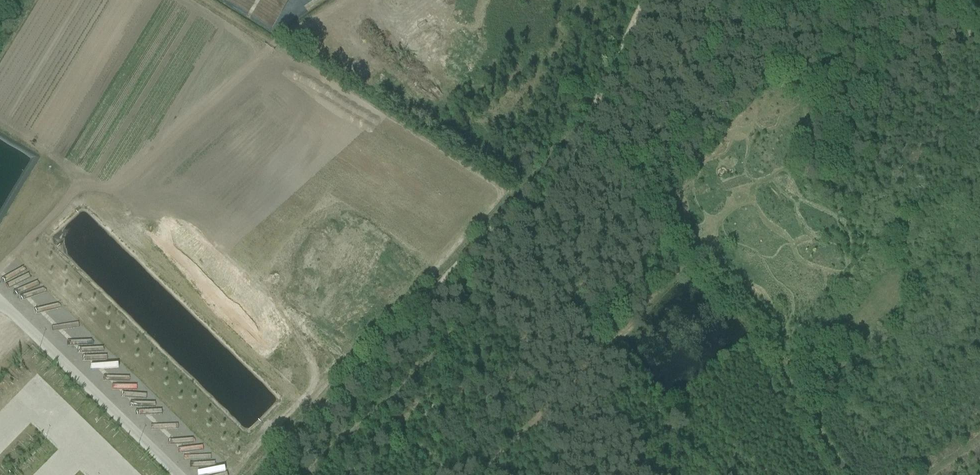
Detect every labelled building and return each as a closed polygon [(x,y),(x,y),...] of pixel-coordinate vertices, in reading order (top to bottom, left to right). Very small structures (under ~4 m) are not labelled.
[(153,78),(161,63),(152,59),(144,73),(153,78)] [(142,91),(147,78),(140,76),(136,89),(142,91)]
